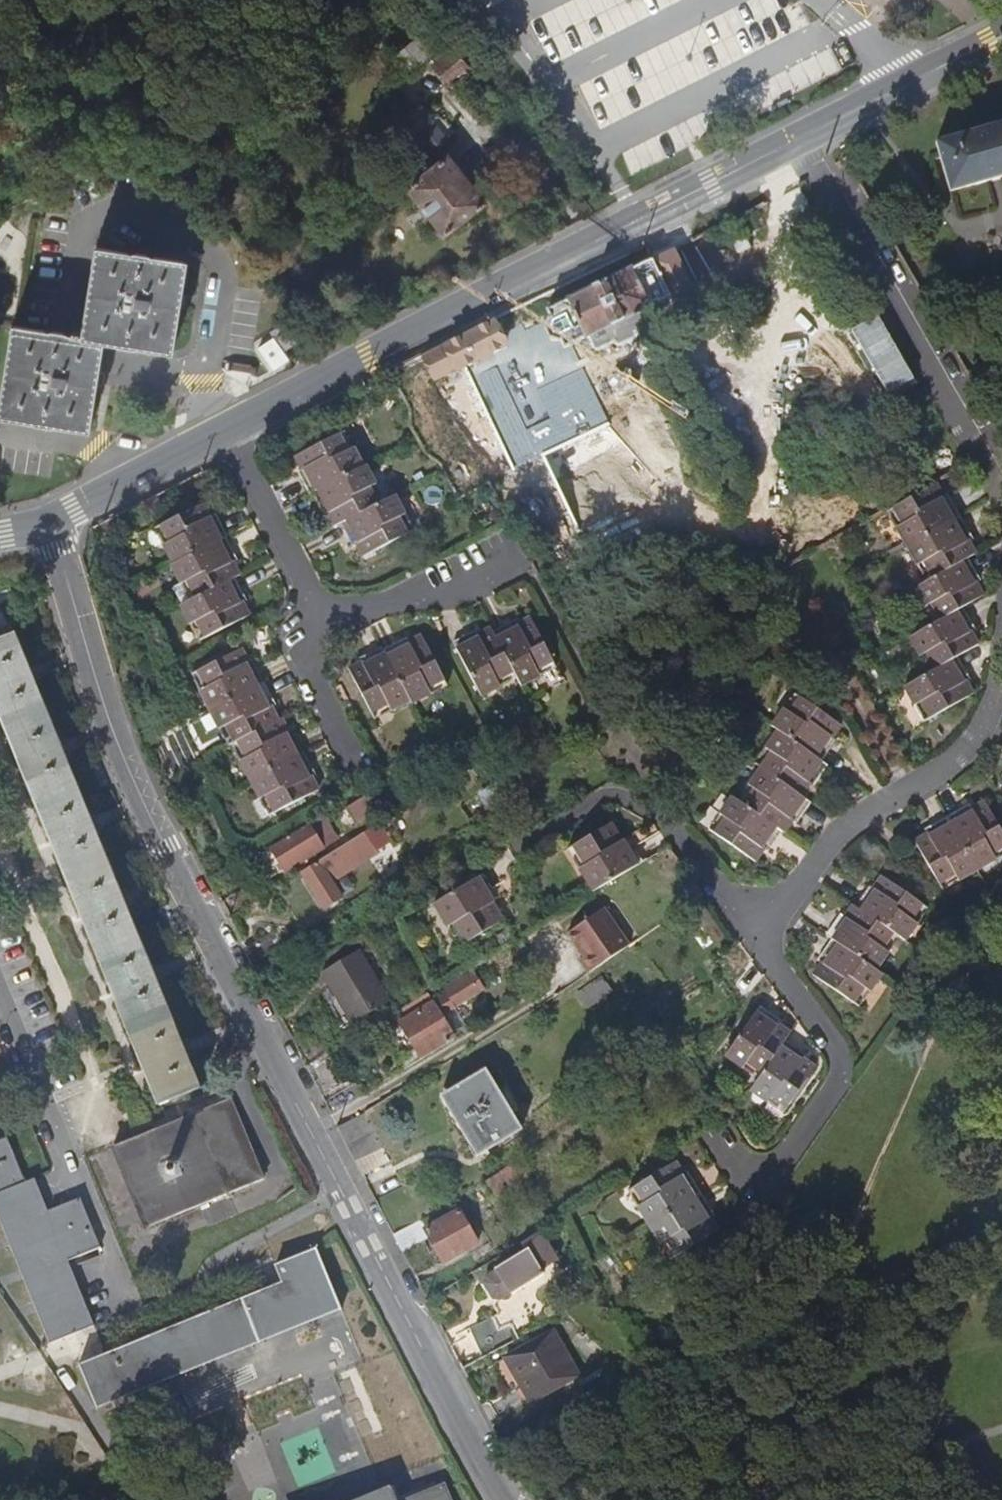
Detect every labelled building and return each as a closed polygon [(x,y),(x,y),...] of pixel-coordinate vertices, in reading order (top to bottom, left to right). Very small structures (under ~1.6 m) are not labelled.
[(496,98),(432,24),(414,40),(392,58),(411,80),(431,63),(477,115),(496,98)] [(1001,175),(1001,122),(934,141),(947,190),(1001,175)] [(486,204),(448,156),(407,189),(445,236),(486,204)] [(104,337),(173,351),(190,263),(101,245),(84,333),(15,319),(0,393),(0,409),(86,427),(104,337)] [(657,325),(649,310),(694,286),(674,249),(654,259),(547,316),(552,327),(566,354),(590,341),(598,356),(619,345),(622,350),(643,339),(640,334),(657,325)] [(530,338),(552,327),(547,316),(524,328),(530,338)] [(301,337),(288,320),(272,332),(284,349),(301,337)] [(462,371),(507,350),(494,322),(424,356),(436,380),(461,368),(462,371)] [(355,449),(346,431),(340,433),(350,452),(355,449)] [(312,492),(363,465),(355,449),(350,452),(340,433),(295,456),(301,468),(297,470),(309,494),(312,492)] [(379,503),(370,486),(376,482),(366,464),(363,465),(312,492),(324,516),(328,514),(334,526),(341,522),(379,503)] [(385,500),(376,482),(370,486),(379,503),(385,500)] [(960,520),(948,497),(944,499),(937,487),(893,512),(903,531),(897,534),(906,550),(960,520)] [(409,534),(399,515),(404,512),(395,494),(385,500),(379,503),(341,522),(353,546),(358,543),(365,557),(409,534)] [(230,535),(218,511),(214,513),(208,501),(163,524),(172,541),(166,544),(175,563),(227,536),(230,535)] [(414,531),(404,512),(399,515),(409,534),(414,531)] [(903,531),(893,512),(888,516),(897,534),(903,531)] [(967,560),(975,556),(969,544),(973,542),(960,520),(906,550),(915,566),(921,563),(931,581),(967,560)] [(172,541),(163,524),(157,527),(166,544),(172,541)] [(241,574),(235,561),(239,559),(227,536),(175,563),(173,564),(183,583),(177,586),(186,603),(237,577),(241,574)] [(964,608),(982,598),(975,585),(980,583),(967,560),(931,581),(925,585),(914,591),(923,607),(929,604),(940,622),(964,608)] [(931,581),(921,563),(915,566),(925,585),(931,581)] [(251,615),(244,602),(249,600),(237,577),(186,603),(184,604),(193,622),(199,619),(208,637),(251,615)] [(940,622),(929,604),(923,607),(934,626),(940,622)] [(958,659),(980,646),(972,633),(976,631),(964,608),(940,622),(934,626),(911,638),(920,655),(926,652),(936,672),(958,659)] [(208,637),(199,619),(193,622),(202,640),(208,637)] [(557,663),(535,619),(522,626),(520,622),(497,634),(518,674),(521,680),(525,688),(542,679),(539,673),(557,663)] [(497,634),(495,630),(482,636),(480,632),(457,643),(485,698),(501,690),(498,684),(518,674),(497,634)] [(18,638),(0,645),(0,712),(161,1105),(202,1089),(18,638)] [(449,684),(427,639),(415,644),(413,640),(391,651),(415,703),(417,707),(432,699),(430,693),(449,684)] [(267,680),(254,657),(250,659),(243,648),(200,671),(208,687),(202,690),(212,709),(267,680)] [(415,703),(391,651),(389,652),(388,649),(365,660),(367,664),(355,671),(376,715),(395,705),(398,711),(415,703)] [(936,672),(926,652),(920,655),(931,675),(936,672)] [(974,697),(966,683),(970,681),(958,659),(936,672),(931,675),(904,689),(914,706),(920,703),(930,721),(974,697)] [(542,679),(560,670),(557,663),(539,673),(542,679)] [(208,687),(200,671),(194,674),(202,690),(208,687)] [(501,690),(521,680),(518,674),(498,684),(501,690)] [(281,718),(274,705),(278,703),(267,680),(212,709),(222,727),(227,724),(237,742),(240,740),(281,718)] [(432,699),(452,690),(449,684),(430,693),(432,699)] [(791,715),(802,698),(797,694),(785,711),(791,715)] [(835,738),(843,727),(802,698),(791,715),(785,711),(773,728),(777,730),(824,763),(839,741),(835,738)] [(930,721),(920,703),(914,706),(924,724),(930,721)] [(379,721),(398,711),(395,705),(376,715),(379,721)] [(308,749),(295,725),(290,728),(284,716),(281,718),(240,740),(249,757),(244,760),(253,778),(308,749)] [(237,742),(227,724),(222,727),(232,744),(235,743),(237,742)] [(813,787),(828,766),(824,763),(777,730),(766,747),(772,751),(760,768),(800,796),(809,784),(813,787)] [(249,757),(240,740),(237,742),(235,743),(244,760),(249,757)] [(760,768),(772,751),(766,747),(755,764),(759,767),(760,768)] [(322,788),(316,775),(320,773),(308,749),(253,778),(263,796),(269,793),(279,811),(322,788)] [(795,824),(810,803),(800,796),(760,768),(759,767),(748,783),(754,787),(742,804),(782,832),(783,833),(791,821),(795,824)] [(742,804),(754,787),(748,783),(736,800),(742,804)] [(279,811),(269,793),(263,796),(258,799),(267,817),(279,811)] [(742,804),(736,800),(732,797),(720,813),(726,817),(714,834),(755,862),(763,851),(767,853),(782,832),(742,804)] [(370,815),(360,799),(335,814),(345,830),(370,815)] [(987,805),(976,811),(973,806),(949,819),(980,873),(999,862),(995,856),(1001,852),(1001,830),(987,805)] [(714,834),(726,817),(720,813),(709,830),(714,834)] [(980,873),(949,819),(927,832),(930,836),(917,844),(941,886),(959,876),(963,882),(980,873)] [(324,848),(311,825),(272,849),(286,871),(324,848)] [(644,867),(628,841),(622,845),(612,828),(574,851),(585,869),(579,873),(594,897),(644,867)] [(344,867),(376,847),(367,832),(334,852),(344,867)] [(585,869),(574,851),(568,854),(579,873),(585,869)] [(345,896),(335,879),(346,871),(344,867),(334,852),(317,863),(319,866),(307,874),(328,907),(345,896)] [(945,893),(963,882),(959,876),(941,886),(945,893)] [(503,924),(492,906),(497,903),(482,878),(434,907),(449,931),(455,928),(466,946),(503,924)] [(912,924),(924,908),(884,879),(876,890),(872,887),(855,909),(893,936),(898,940),(905,945),(918,928),(912,924)] [(881,953),(893,936),(855,909),(852,907),(844,918),(840,915),(824,937),(832,942),(874,973),(886,957),(881,953)] [(918,928),(929,912),(924,908),(912,924),(918,928)] [(629,949),(605,912),(568,936),(584,960),(579,963),(588,976),(629,949)] [(466,946),(455,928),(449,931),(460,950),(466,946)] [(886,957),(898,940),(893,936),(881,953),(886,957)] [(869,994),(881,978),(874,973),(832,942),(817,962),(821,965),(812,978),(851,1007),(864,991),(869,994)] [(385,1006),(355,956),(318,978),(349,1028),(385,1006)] [(602,981),(577,998),(587,1013),(612,996),(602,981)] [(857,1011),(869,994),(864,991),(851,1007),(857,1011)] [(458,1039),(444,1017),(459,1007),(453,997),(404,1029),(424,1060),(458,1039)] [(762,1075),(790,1034),(768,1020),(771,1015),(759,1007),(725,1058),(741,1069),(745,1063),(762,1075)] [(787,1110),(814,1070),(794,1056),(797,1052),(784,1043),(762,1075),(759,1081),(750,1094),(766,1105),(770,1099),(787,1110)] [(349,1084),(334,1052),(308,1068),(323,1099),(349,1084)] [(762,1075),(745,1063),(741,1069),(759,1081),(762,1075)] [(522,1132),(485,1073),(441,1100),(478,1160),(522,1132)] [(267,1181),(232,1098),(114,1147),(150,1231),(267,1181)] [(787,1110),(770,1099),(766,1105),(783,1116),(787,1110)] [(390,1162),(366,1114),(338,1128),(364,1176),(390,1162)] [(78,1197),(45,1211),(32,1179),(21,1183),(1,1138),(0,1138),(0,1226),(51,1344),(93,1326),(66,1263),(101,1248),(78,1197)] [(493,1195),(528,1173),(518,1158),(484,1180),(493,1195)] [(704,1193),(695,1178),(690,1181),(678,1161),(638,1186),(648,1203),(642,1206),(653,1224),(704,1193)] [(648,1203),(638,1186),(632,1189),(642,1206),(648,1203)] [(720,1230),(706,1207),(711,1204),(704,1193),(653,1224),(663,1240),(669,1236),(680,1255),(681,1254),(689,1267),(711,1253),(709,1250),(703,1240),(714,1234),(720,1230)] [(404,1254),(430,1239),(444,1262),(479,1242),(459,1209),(454,1212),(451,1207),(443,1211),(446,1217),(425,1229),(420,1220),(395,1235),(404,1254)] [(703,1240),(709,1250),(720,1244),(714,1234),(703,1240)] [(514,1293),(538,1279),(536,1275),(532,1269),(548,1260),(535,1236),(516,1248),(519,1254),(498,1267),(500,1271),(486,1279),(498,1299),(513,1290),(514,1293)] [(680,1255),(669,1236),(663,1240),(674,1258),(680,1255)] [(100,1410),(346,1310),(321,1248),(274,1267),(282,1286),(83,1367),(100,1410)] [(536,1275),(552,1266),(548,1260),(532,1269),(536,1275)] [(519,1335),(512,1322),(499,1329),(491,1314),(468,1327),(483,1355),(519,1335)] [(580,1373),(555,1328),(507,1355),(532,1400),(580,1373)] [(448,1486),(412,1499),(454,1499),(448,1486)] [(369,1499),(405,1499),(400,1488),(369,1499)]
